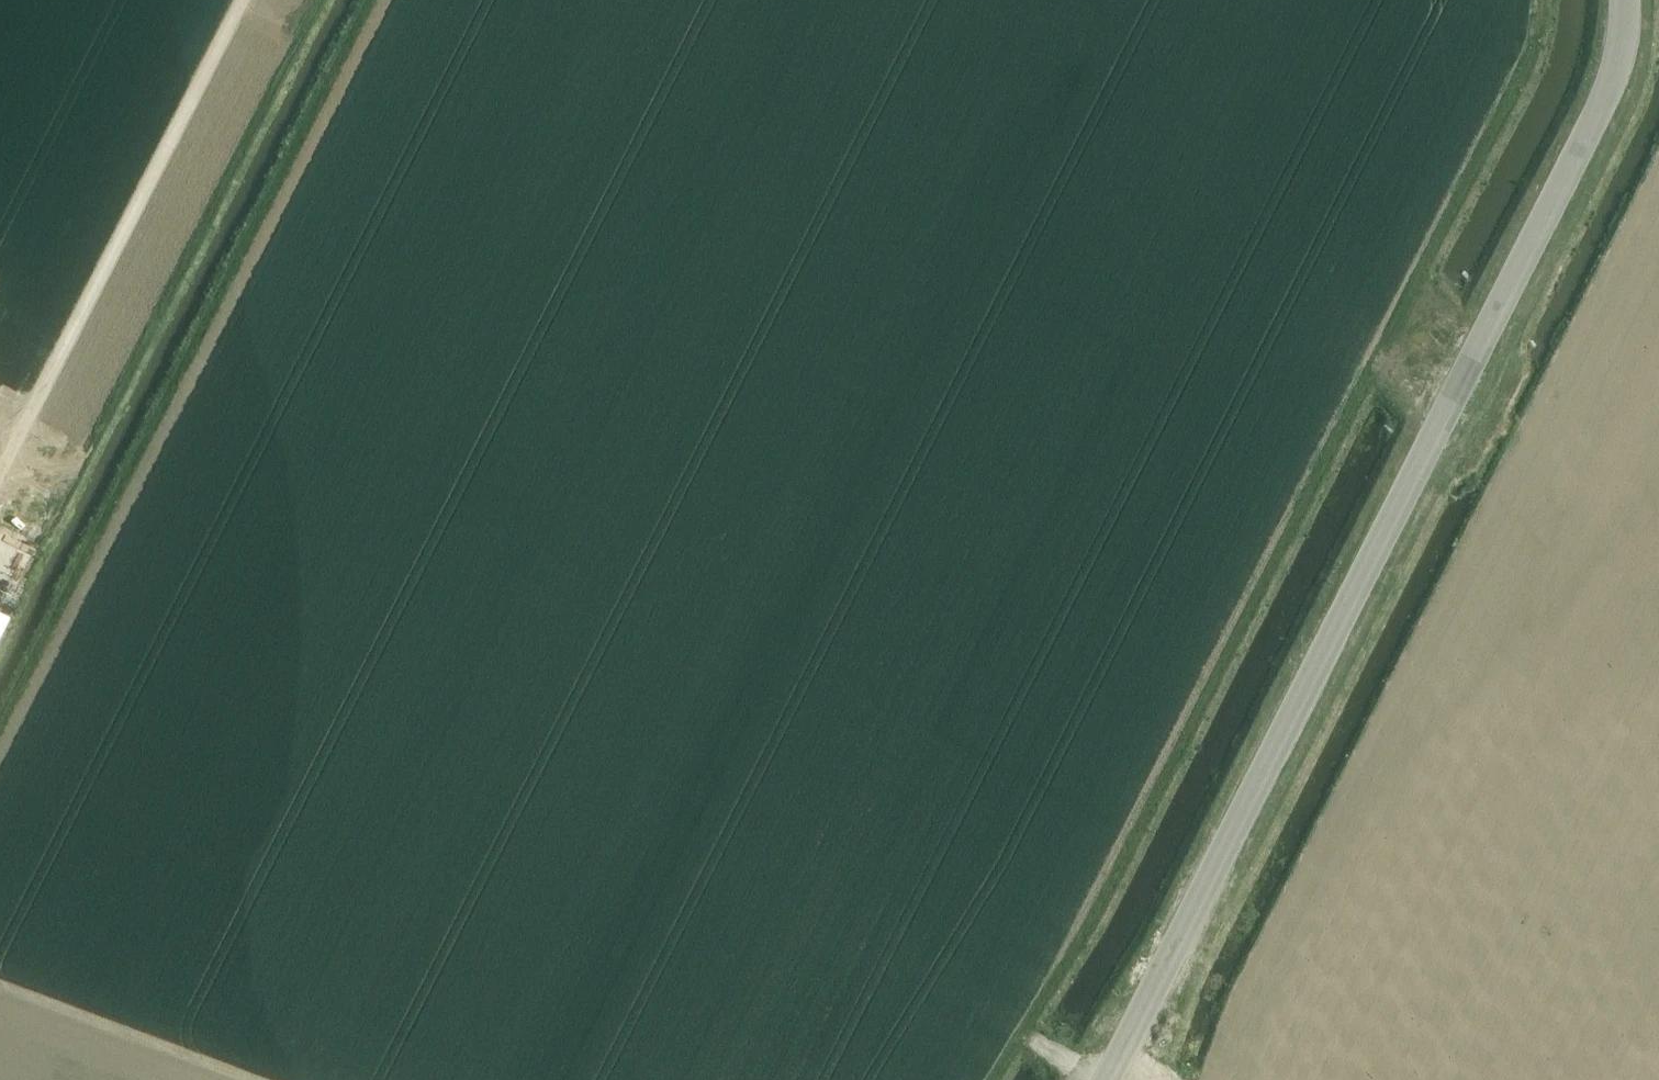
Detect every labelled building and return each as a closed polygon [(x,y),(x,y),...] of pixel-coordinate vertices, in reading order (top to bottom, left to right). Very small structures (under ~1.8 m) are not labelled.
[(10,620),(0,615),(0,639),(10,620)]
